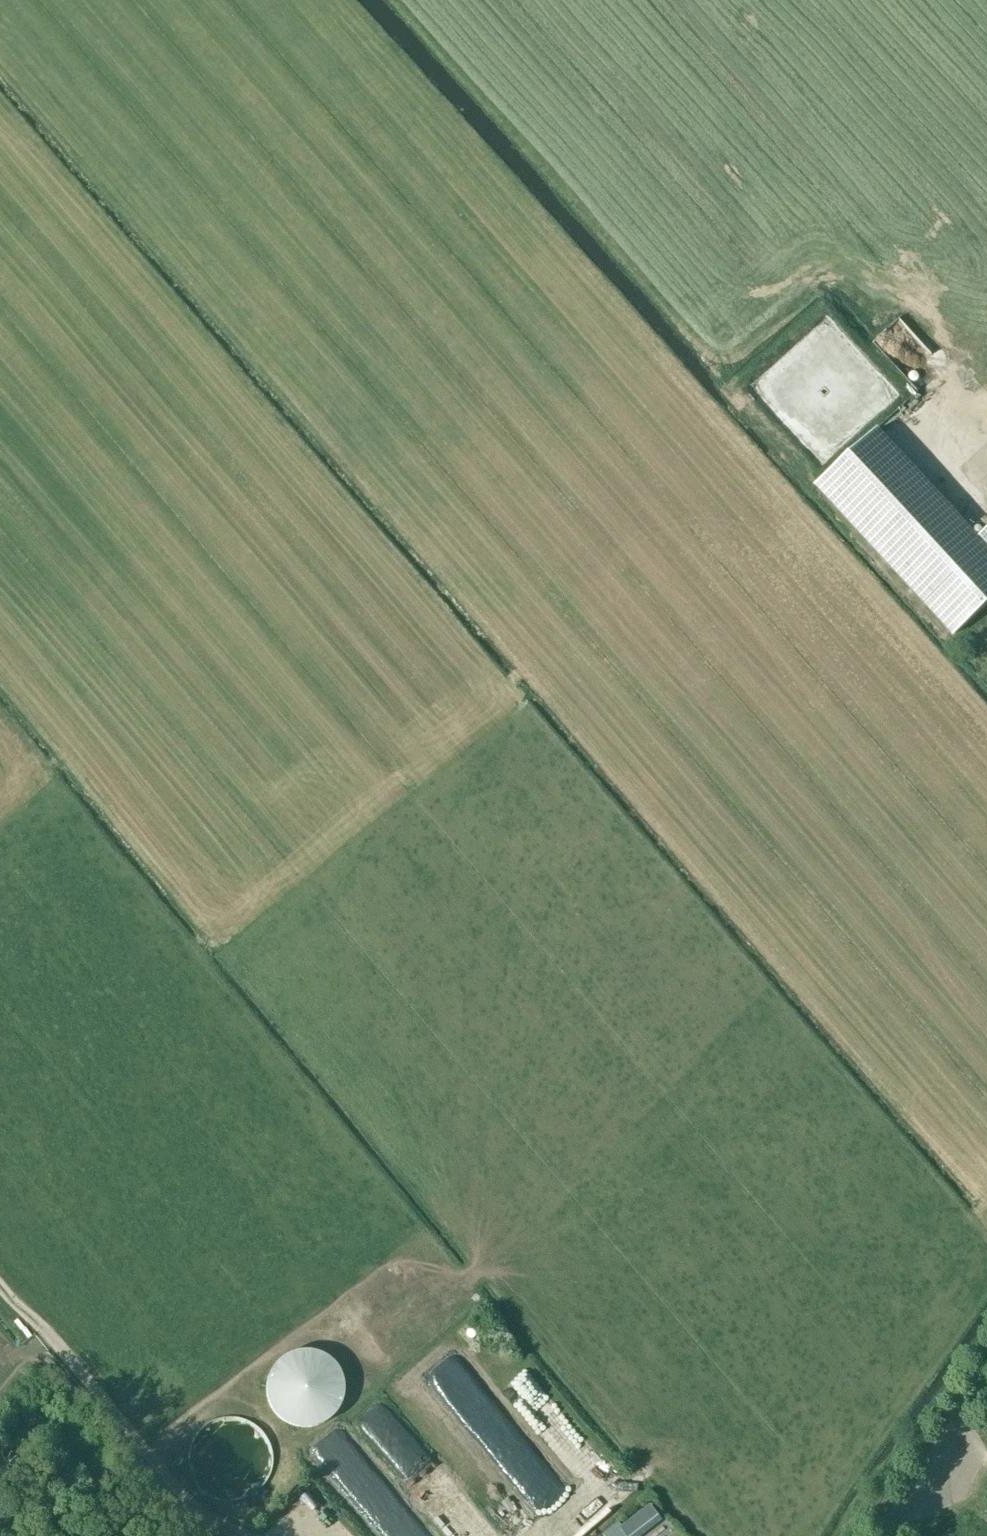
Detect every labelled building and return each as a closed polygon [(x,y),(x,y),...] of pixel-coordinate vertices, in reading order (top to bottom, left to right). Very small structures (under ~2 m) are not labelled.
[(923,431),(934,439),(943,428),(933,419),(923,431)] [(876,429),(814,487),(952,637),(986,607),(986,532),(978,540),(876,429)] [(197,1438),(219,1500),(273,1482),(251,1419),(197,1438)] [(549,1517),(566,1492),(539,1473),(521,1498),(549,1517)] [(417,1521),(398,1535),(428,1535),(417,1521)]
